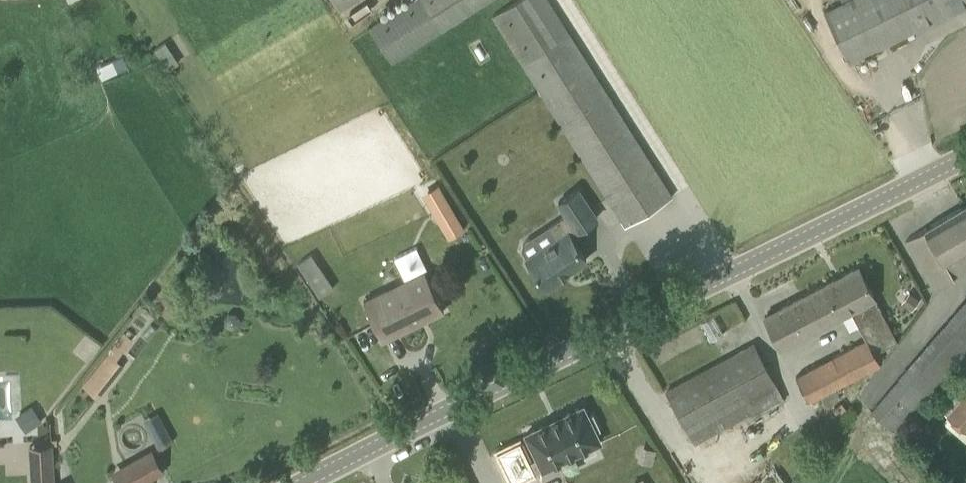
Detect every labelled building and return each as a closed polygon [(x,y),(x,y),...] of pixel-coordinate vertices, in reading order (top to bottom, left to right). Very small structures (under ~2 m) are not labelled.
[(356,0),(336,0),(342,9),(356,0)] [(490,0),(415,0),(371,29),(393,62),(490,0)] [(672,196),(548,0),(518,0),(492,16),(625,226),(672,196)] [(824,12),(849,62),(965,4),(965,0),(847,0),(824,12)] [(101,64),(106,76),(128,67),(123,56),(101,64)] [(439,183),(422,193),(446,236),(463,226),(439,183)] [(527,258),(546,288),(563,277),(562,275),(587,259),(569,232),(576,228),(578,230),(597,218),(578,189),(559,202),(567,214),(548,226),(557,239),(527,258)] [(935,290),(955,278),(954,276),(965,269),(965,205),(906,240),(935,290)] [(875,353),(897,341),(858,267),(765,316),(782,349),(850,313),(865,341),(796,377),(809,401),(880,363),(875,353)] [(321,269),(308,278),(320,297),(334,288),(321,269)] [(364,301),(383,340),(444,311),(425,271),(364,301)] [(920,299),(910,291),(902,302),(912,310),(920,299)] [(871,410),(897,432),(965,351),(965,298),(871,410)] [(753,417),(784,400),(754,344),(667,391),(695,444),(751,414),(753,417)] [(108,353),(82,386),(97,398),(124,365),(121,363),(117,359),(108,353)] [(965,431),(965,392),(946,415),(965,432),(965,431)] [(42,420),(32,405),(16,416),(25,431),(42,420)] [(537,458),(527,462),(533,474),(598,442),(593,431),(597,429),(590,415),(586,417),(581,406),(525,433),(537,458)] [(145,417),(159,447),(174,439),(160,410),(145,417)] [(52,444),(29,445),(31,482),(54,482),(52,444)] [(495,455),(508,482),(516,482),(533,474),(527,462),(526,463),(517,444),(495,455)] [(164,470),(161,466),(157,458),(152,448),(129,460),(142,482),(164,470)] [(655,450),(646,448),(642,460),(651,463),(655,450)]
